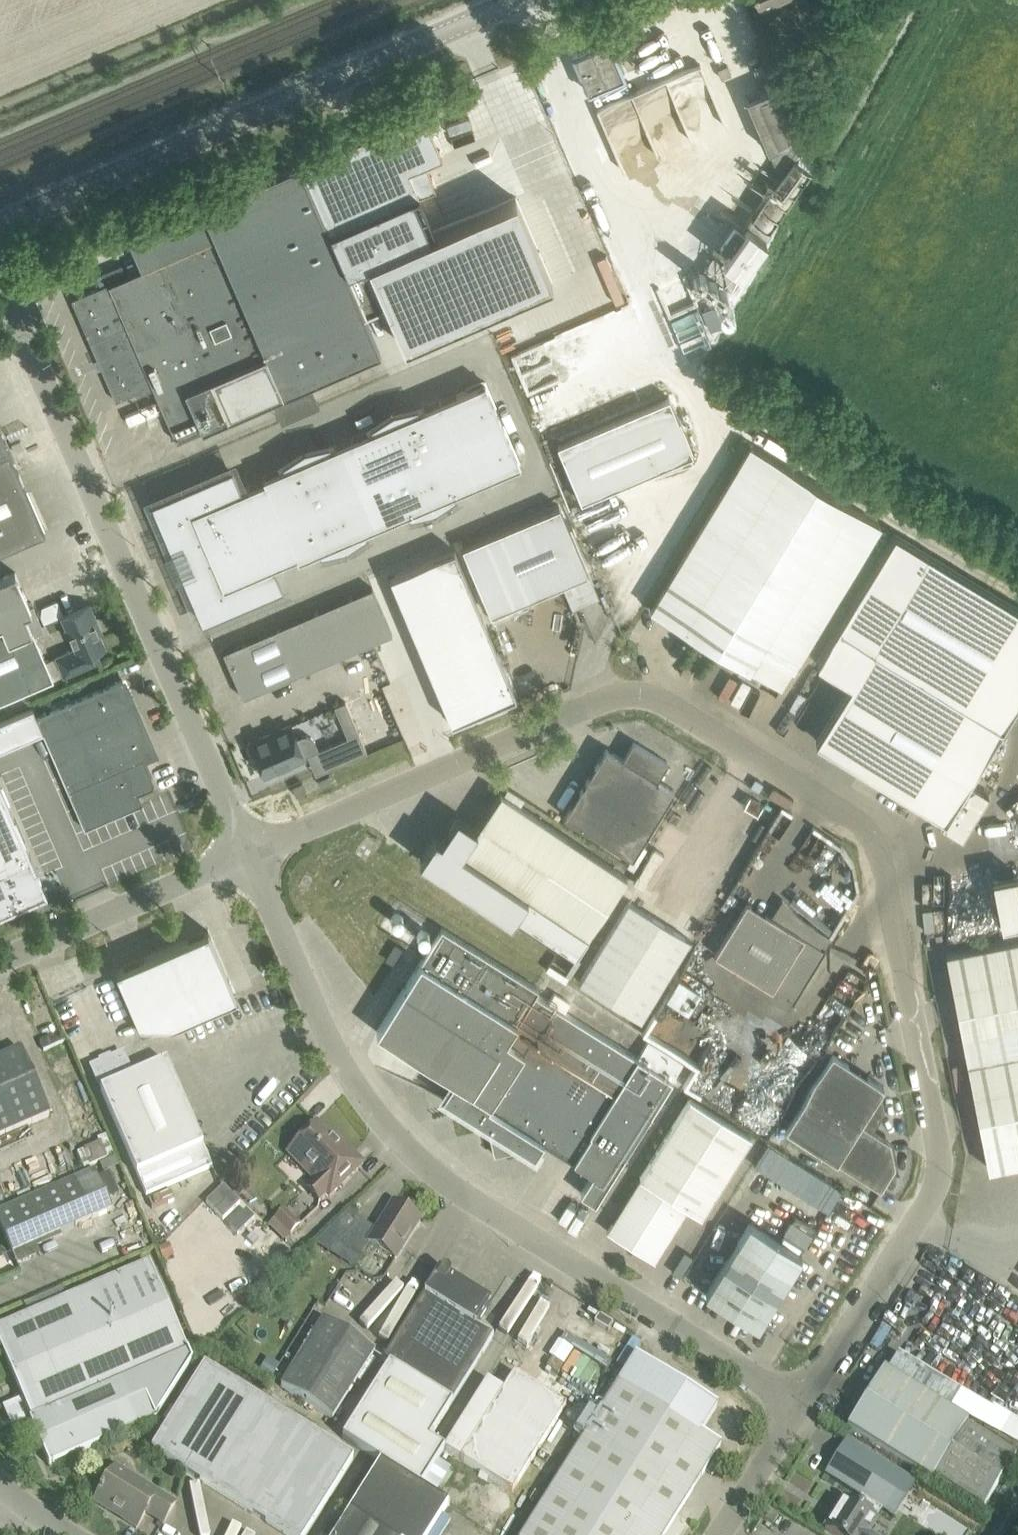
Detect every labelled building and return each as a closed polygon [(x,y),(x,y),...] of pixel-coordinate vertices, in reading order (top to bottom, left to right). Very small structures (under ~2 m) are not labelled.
[(761,9),(763,8),(765,13),(771,16),(778,13),(780,7),(778,2),(782,0),(757,0),(761,9)] [(770,32),(759,37),(764,50),(776,45),(770,32)] [(573,55),(588,91),(624,76),(608,40),(608,39),(608,38),(607,39),(573,54),(573,53),(572,54),(572,55),(573,55)] [(619,166),(726,123),(702,63),(595,106),(619,166)] [(730,74),(726,65),(717,69),(721,78),(730,74)] [(779,84),(746,98),(768,147),(801,133),(779,84)] [(328,171),(393,351),(472,323),(407,143),(328,171)] [(733,222),(723,237),(720,240),(730,247),(721,259),(740,272),(751,256),(817,160),(800,148),(783,173),(743,230),(733,222)] [(379,351),(298,163),(201,205),(202,208),(146,232),(159,260),(71,298),(115,400),(135,391),(136,395),(144,392),(142,388),(151,384),(176,440),(379,351)] [(741,276),(712,256),(702,270),(731,290),(741,276)] [(713,304),(701,309),(710,330),(722,324),(713,304)] [(442,398),(460,440),(502,422),(485,380),(442,398)] [(668,396),(557,443),(581,499),(650,470),(652,470),(653,473),(651,473),(652,474),(693,461),(690,454),(693,452),(680,422),(679,422),(668,396)] [(392,410),(413,460),(460,440),(442,398),(419,408),(417,404),(392,410)] [(353,437),(371,478),(413,460),(392,410),(391,410),(370,424),(372,429),(353,437)] [(502,422),(460,440),(478,482),(520,464),(502,422)] [(44,531),(0,429),(0,551),(44,531)] [(304,448),(325,498),(371,478),(353,437),(331,446),(329,442),(304,447),(304,448)] [(478,482),(460,440),(413,460),(434,510),(435,510),(456,496),(454,492),(478,482)] [(650,607),(697,636),(781,687),(880,524),(750,444),(650,607)] [(262,475),(264,479),(280,517),(325,498),(304,448),(303,448),(282,462),(283,466),(262,475)] [(409,516),(434,510),(413,460),(371,478),(388,520),(407,512),(409,516)] [(264,479),(241,488),(231,466),(221,471),(220,470),(219,470),(220,472),(202,479),(201,478),(200,478),(200,480),(183,487),(182,486),(181,487),(181,488),(164,495),(163,494),(162,495),(162,496),(151,501),(156,512),(154,512),(155,514),(156,513),(164,531),(162,532),(163,533),(164,532),(172,551),(169,552),(170,553),(173,552),(176,561),(280,517),(264,479)] [(368,533),(366,529),(388,520),(371,478),(325,498),(346,548),(347,547),(368,533)] [(345,548),(346,548),(325,498),(280,517),(296,555),(297,558),(319,549),(321,553),(345,548)] [(559,504),(462,546),(481,590),(480,591),(493,621),(528,606),(527,605),(522,607),(520,601),(588,572),(559,504)] [(176,561),(180,570),(177,571),(178,572),(181,571),(189,589),(187,590),(188,591),(189,590),(197,608),(195,609),(196,610),(197,610),(202,621),(213,616),(214,617),(215,617),(215,615),(232,608),(233,609),(234,609),(234,607),(252,600),(252,601),(253,600),(253,599),(271,592),(271,593),(273,592),(272,591),(282,587),(273,565),(296,555),(280,517),(176,561)] [(952,828),(962,834),(988,791),(968,779),(1017,698),(1017,609),(894,533),(816,659),(851,680),(815,738),(944,817),(941,822),(952,828)] [(454,549),(388,577),(389,579),(390,578),(394,586),(396,585),(402,599),(399,600),(399,601),(464,573),(454,549)] [(53,679),(32,629),(41,626),(33,607),(30,608),(15,571),(0,577),(0,702),(53,679)] [(464,573),(399,601),(399,602),(402,601),(408,615),(407,616),(410,624),(408,625),(409,626),(475,598),(464,573)] [(372,586),(223,650),(243,696),(392,632),(372,586)] [(475,598),(409,626),(409,627),(411,626),(414,634),(416,633),(422,647),(419,648),(419,649),(485,622),(475,598)] [(99,632),(101,631),(90,603),(61,616),(75,647),(55,656),(64,674),(100,659),(96,650),(105,646),(99,632)] [(485,622),(419,649),(420,650),(423,649),(429,663),(427,664),(430,672),(429,673),(429,674),(495,646),(485,622)] [(495,646),(429,674),(429,675),(431,674),(440,696),(439,696),(440,698),(443,697),(449,711),(447,712),(451,722),(495,704),(494,703),(513,695),(514,696),(516,696),(495,646)] [(140,758),(154,753),(154,752),(122,679),(37,716),(70,794),(142,763),(140,758)] [(329,745),(337,764),(367,752),(345,700),(334,705),(347,737),(329,745)] [(250,741),(264,774),(304,757),(304,756),(318,749),(314,739),(311,736),(306,734),(302,735),(296,737),(290,724),(251,740),(250,741)] [(657,779),(668,762),(633,740),(622,757),(606,747),(564,815),(632,857),(674,789),(657,779)] [(142,763),(70,794),(100,865),(155,841),(133,790),(145,785),(148,778),(142,763)] [(302,781),(292,785),(296,795),(306,791),(302,781)] [(46,891),(0,784),(0,911),(46,891)] [(627,878),(567,837),(500,792),(499,792),(476,827),(457,814),(440,839),(435,835),(419,859),(510,919),(511,920),(515,914),(561,945),(575,954),(627,878)] [(680,904),(704,915),(727,866),(703,855),(680,904)] [(1012,866),(980,872),(989,922),(1017,917),(1017,896),(1012,866)] [(784,900),(780,895),(779,896),(781,899),(771,915),(746,900),(714,953),(791,1000),(790,1003),(791,1004),(824,949),(831,936),(811,923),(811,922),(805,918),(799,914),(794,910),(789,905),(784,900)] [(689,938),(628,901),(579,980),(640,1018),(689,938)] [(441,1096),(459,1107),(487,1125),(494,1154),(524,1147),(534,1154),(543,1141),(592,1172),(580,1192),(595,1201),(672,1078),(535,993),(538,988),(441,927),(376,1031),(452,1079),(441,1096)] [(208,929),(116,969),(144,1035),(236,995),(208,929)] [(989,1168),(1017,1162),(1017,938),(947,952),(989,1168)] [(50,1117),(21,1050),(0,1059),(0,1139),(50,1117)] [(123,1053),(91,1067),(146,1196),(212,1168),(166,1061),(132,1075),(123,1053)] [(836,1160),(838,1157),(883,1185),(895,1166),(890,1141),(872,1130),(884,1111),(881,1098),(877,1096),(883,1086),(832,1053),(786,1128),(836,1160)] [(687,1207),(701,1215),(751,1135),(690,1096),(606,1230),(654,1260),(687,1207)] [(359,1167),(317,1124),(293,1149),(320,1176),(308,1187),(320,1200),(327,1193),(330,1196),(359,1167)] [(107,1171),(113,1168),(103,1140),(74,1151),(80,1168),(91,1164),(101,1191),(113,1187),(107,1171)] [(95,1219),(78,1180),(0,1213),(0,1224),(14,1255),(95,1219)] [(376,1230),(361,1221),(338,1244),(361,1258),(370,1243),(396,1260),(420,1219),(393,1203),(376,1230)] [(293,1234),(275,1216),(267,1224),(285,1241),(293,1234)] [(749,1221),(705,1291),(757,1324),(801,1254),(749,1221)] [(157,1248),(162,1261),(174,1256),(168,1243),(157,1248)] [(0,1328),(0,1347),(31,1420),(29,1421),(49,1465),(156,1419),(192,1363),(149,1264),(0,1328)] [(476,1326),(490,1303),(449,1278),(450,1277),(450,1276),(450,1275),(450,1274),(450,1273),(449,1272),(448,1271),(448,1270),(446,1270),(445,1270),(444,1270),(443,1270),(442,1271),(441,1272),(438,1271),(381,1362),(388,1365),(342,1438),(370,1456),(411,1483),(419,1488),(443,1450),(428,1441),(493,1337),(476,1326)] [(613,1322),(599,1313),(594,1322),(608,1330),(613,1322)] [(333,1423),(374,1356),(323,1324),(282,1391),(333,1423)] [(523,1534),(665,1534),(720,1446),(700,1433),(717,1407),(635,1355),(619,1382),(523,1534)] [(151,1451),(285,1534),(306,1534),(354,1459),(205,1366),(151,1451)] [(883,1370),(847,1428),(931,1480),(934,1476),(983,1507),(1015,1455),(966,1424),(968,1422),(883,1370)] [(512,1492),(566,1406),(514,1373),(460,1459),(512,1492)] [(447,1506),(448,1507),(449,1507),(419,1488),(411,1483),(370,1456),(342,1438),(341,1439),(378,1462),(377,1463),(379,1464),(334,1534),(429,1534),(447,1506)] [(916,1482),(847,1440),(826,1474),(894,1517),(916,1482)] [(94,1501),(136,1528),(146,1513),(163,1523),(175,1503),(116,1466),(94,1501)] [(843,1500),(825,1529),(835,1534),(869,1534),(868,1534),(877,1521),(843,1500)] [(779,1515),(770,1510),(764,1519),(773,1524),(779,1515)]
